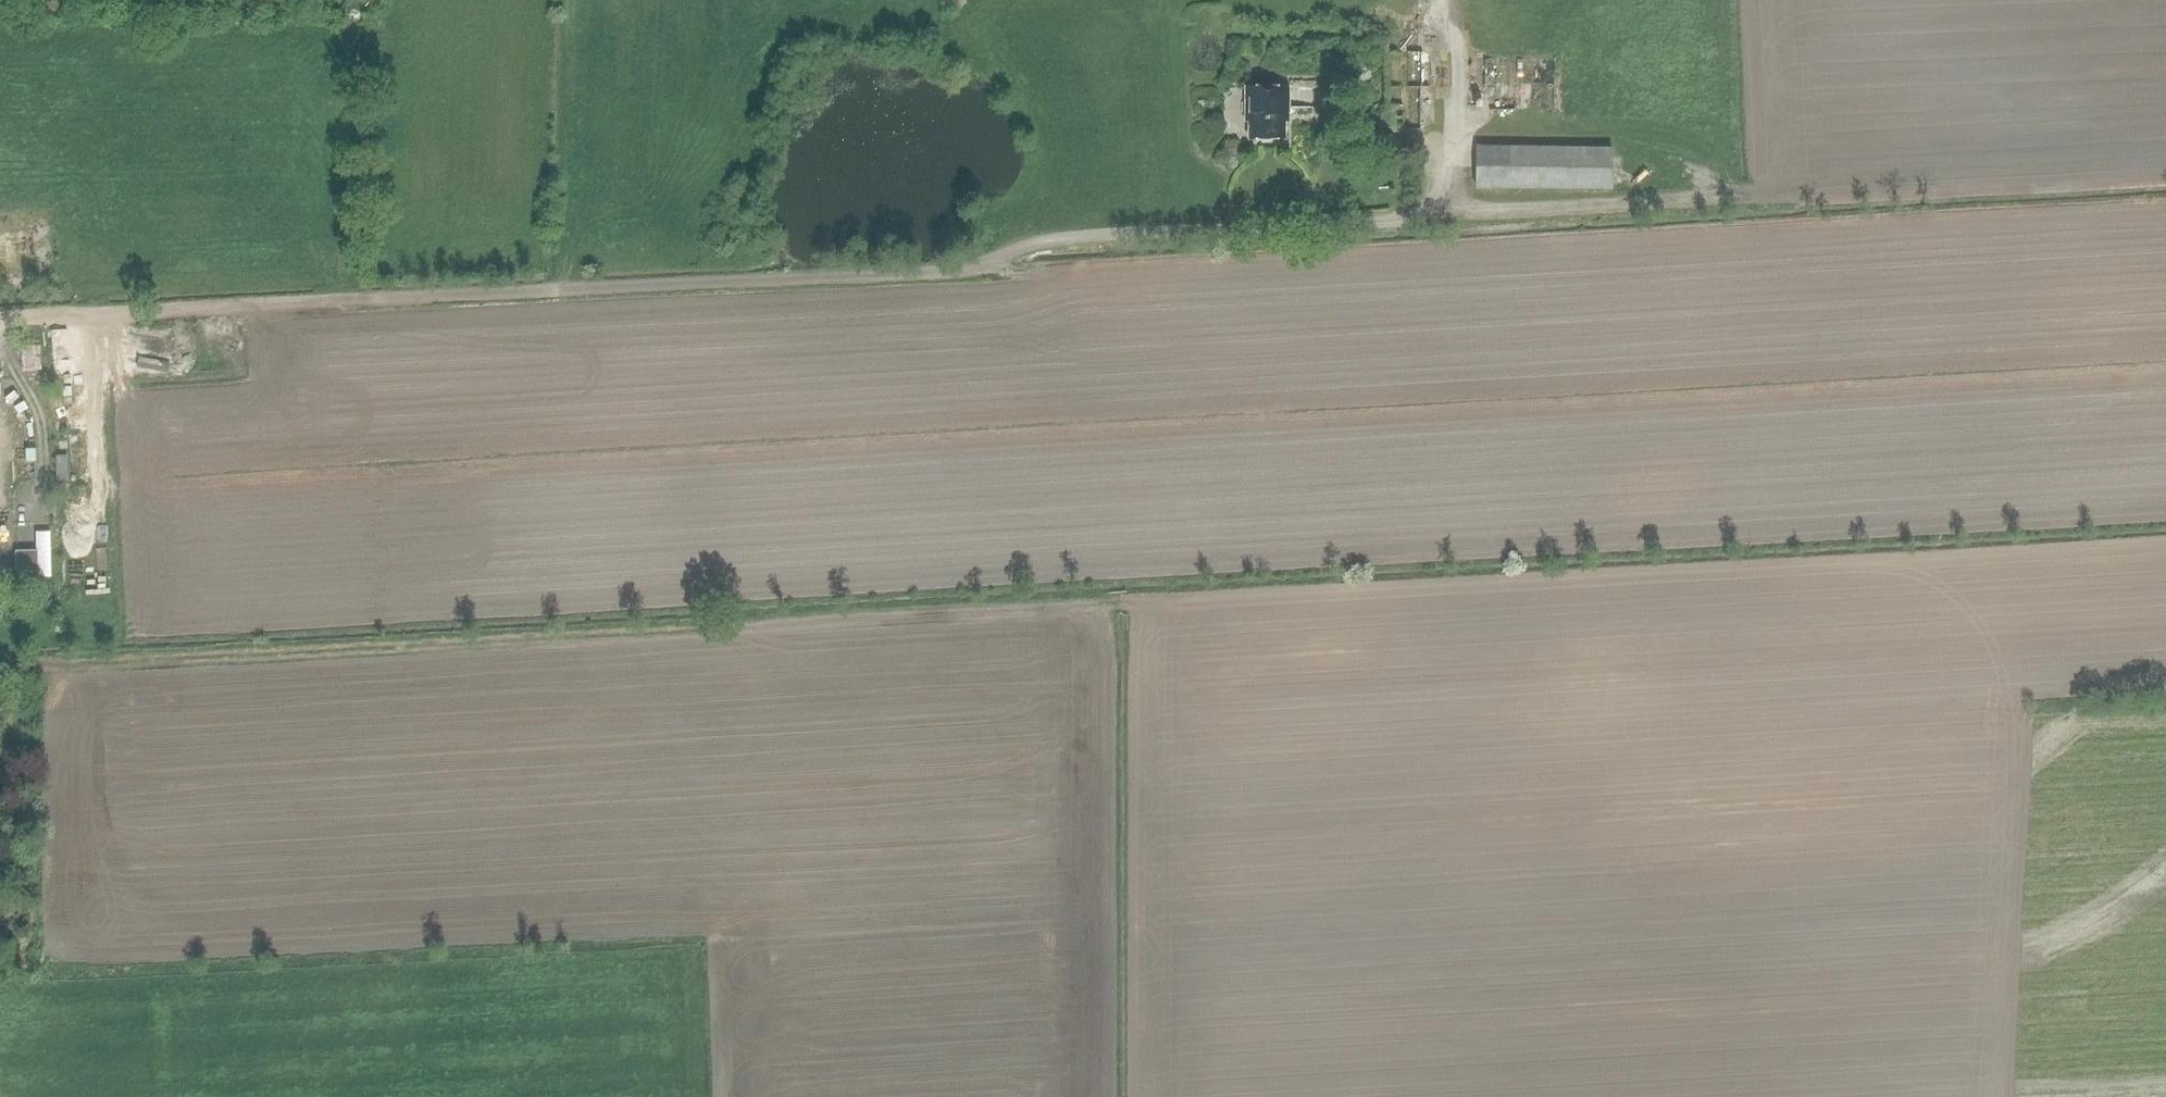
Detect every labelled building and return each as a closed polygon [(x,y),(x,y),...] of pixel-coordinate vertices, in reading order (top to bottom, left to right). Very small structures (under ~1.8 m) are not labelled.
[(1289,113),(1289,87),(1245,87),(1245,121),(1250,121),(1250,139),(1284,139),(1284,113),(1289,113)] [(1613,147),(1476,145),(1475,187),(1612,190),(1613,147)] [(60,574),(59,529),(41,530),(43,574),(60,574)]
